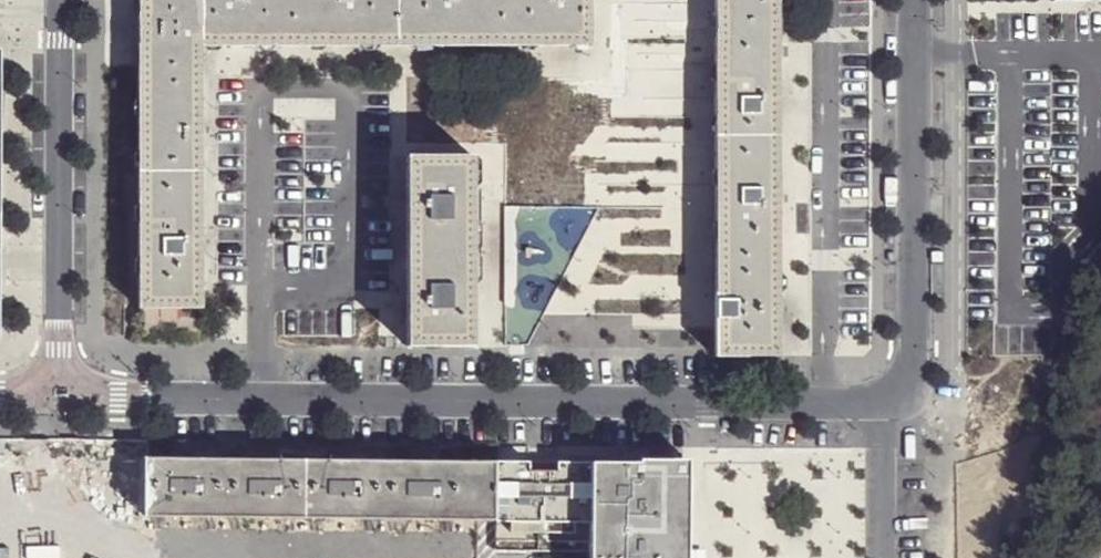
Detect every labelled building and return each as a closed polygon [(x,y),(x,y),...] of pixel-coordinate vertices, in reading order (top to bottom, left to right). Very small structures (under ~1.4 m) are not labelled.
[(138,310),(202,312),(202,50),(592,53),(591,0),(139,0),(138,310)] [(714,349),(714,359),(777,360),(778,0),(714,0),(714,349)] [(407,160),(406,350),(471,350),(474,160),(407,160)] [(494,466),(142,460),(142,518),(494,522),(494,466)] [(494,466),(494,522),(594,524),(593,557),(687,557),(690,469),(494,466)]
